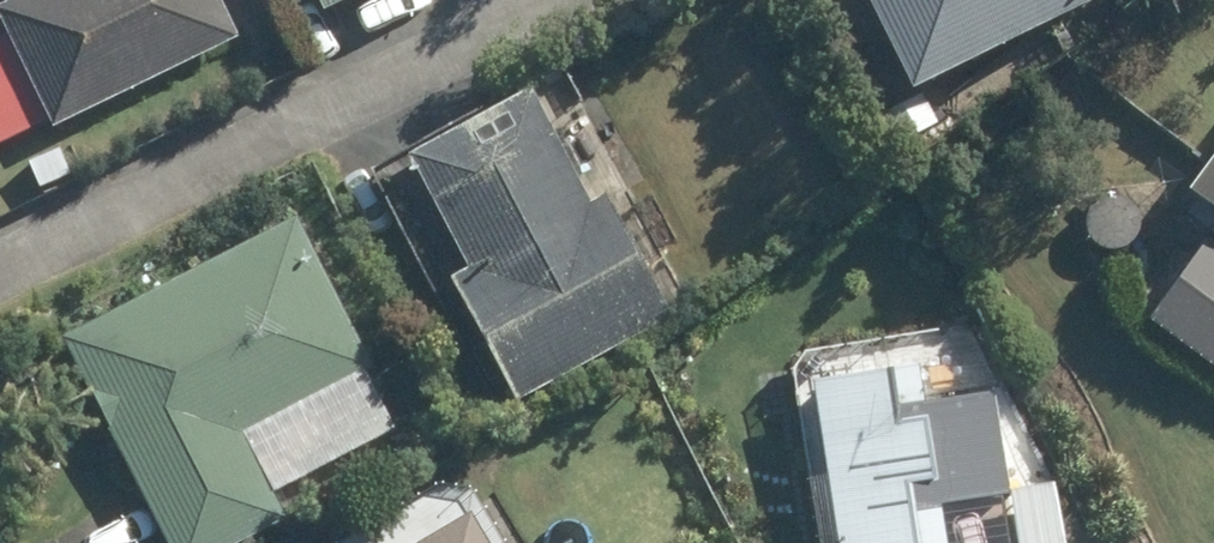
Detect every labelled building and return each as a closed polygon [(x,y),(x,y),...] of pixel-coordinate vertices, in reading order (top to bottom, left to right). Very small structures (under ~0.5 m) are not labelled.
[(0,2),(0,24),(5,33),(0,35),(0,140),(46,117),(50,126),(233,37),(215,0),(3,0),(0,2)] [(321,8),(339,0),(317,0),(321,8)] [(889,93),(1087,0),(844,0),(889,93)] [(467,265),(450,275),(516,398),(668,318),(600,194),(587,201),(524,86),(405,152),(467,265)] [(921,92),(882,109),(896,141),(936,122),(921,92)] [(1188,189),(1213,207),(1213,153),(1188,189)] [(62,339),(171,542),(236,542),(285,517),(241,434),(371,366),(290,217),(62,339)] [(1147,315),(1213,362),(1213,241),(1205,234),(1147,315)] [(835,542),(944,542),(938,503),(1007,492),(990,393),(920,404),(912,363),(808,381),(835,542)] [(1010,490),(1017,542),(1062,542),(1054,484),(1010,490)] [(465,513),(415,542),(483,542),(465,513)]
